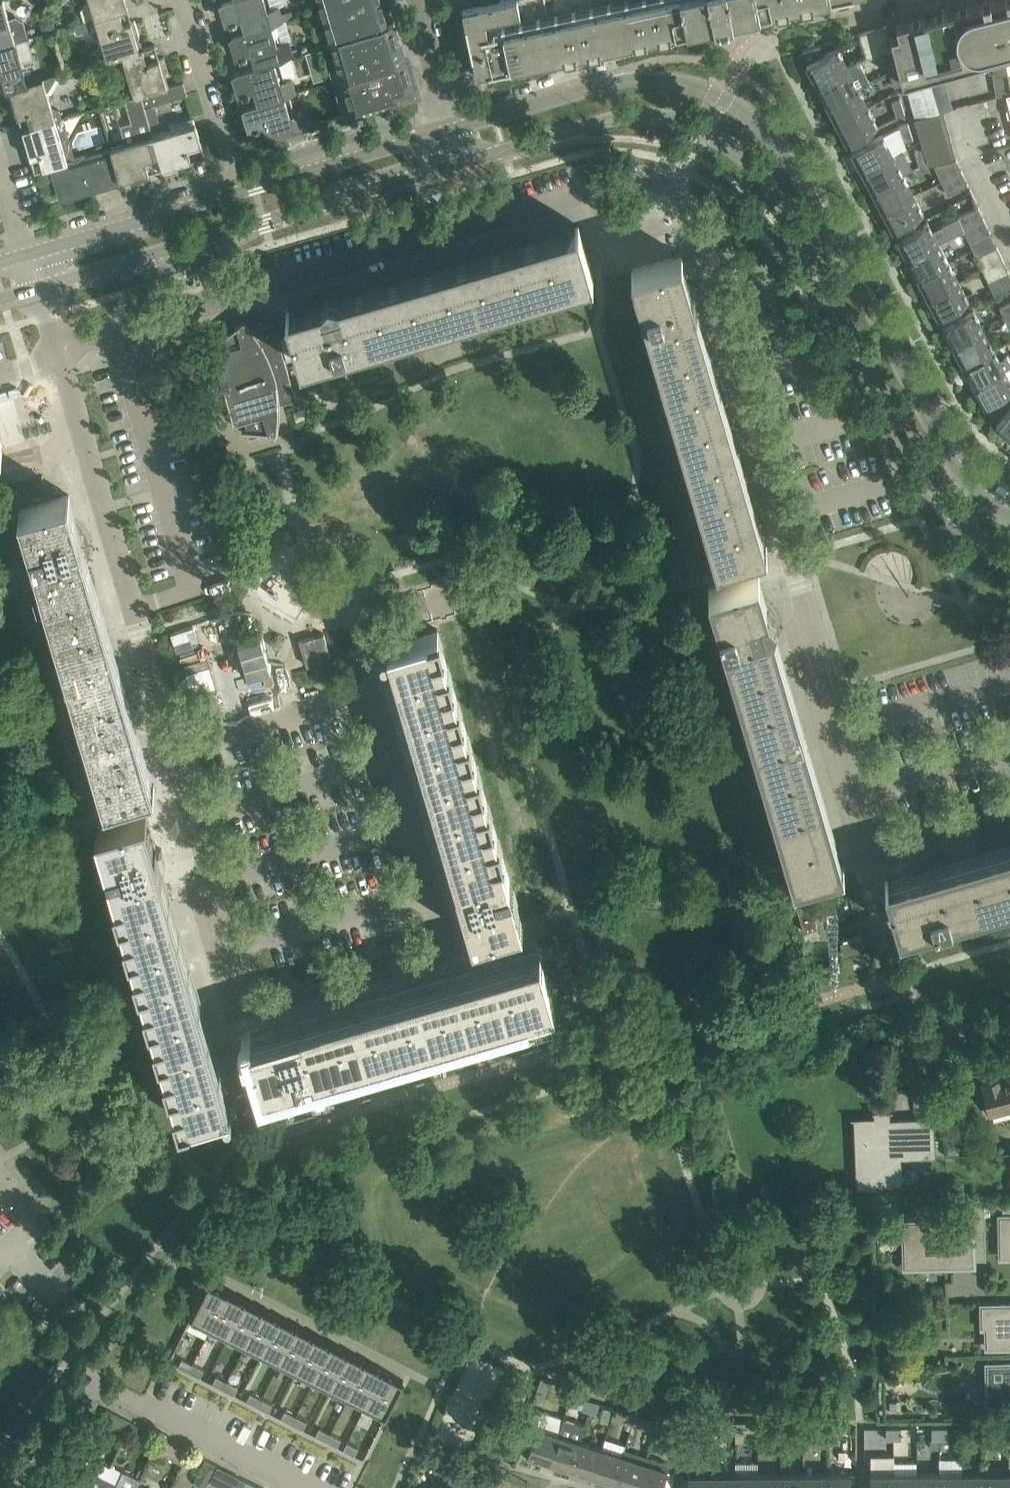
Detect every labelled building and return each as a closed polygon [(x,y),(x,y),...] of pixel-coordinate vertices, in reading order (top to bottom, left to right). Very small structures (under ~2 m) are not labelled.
[(8,18),(3,0),(0,0),(0,44),(27,36),(23,20),(15,16),(8,18)] [(90,0),(85,2),(81,9),(84,20),(89,19),(95,17),(106,14),(124,9),(128,8),(125,0),(90,0)] [(231,34),(244,31),(271,23),(284,20),(280,4),(267,7),(265,0),(221,0),(231,34)] [(325,23),(330,38),(367,26),(388,20),(382,0),(319,0),(325,23)] [(462,5),(476,71),(706,23),(706,21),(714,20),(715,22),(734,18),(733,16),(741,14),(742,15),(814,0),(488,0),(462,5)] [(888,26),(902,78),(1009,50),(1009,0),(990,0),(888,26)] [(106,14),(95,17),(107,58),(122,54),(123,54),(140,49),(140,48),(136,37),(139,36),(135,19),(131,20),(128,8),(124,9),(106,14)] [(84,20),(74,23),(76,32),(91,28),(89,19),(84,20)] [(367,26),(330,38),(337,65),(329,67),(343,115),(416,94),(394,19),(388,20),(367,26)] [(271,23),(244,31),(231,34),(242,68),(273,60),(293,55),(290,39),(277,42),(271,23)] [(880,53),(893,49),(886,25),(873,29),(880,53)] [(866,57),(880,53),(873,29),(859,33),(865,52),(866,57)] [(0,44),(0,90),(10,87),(19,85),(27,82),(23,69),(37,65),(28,36),(27,36),(0,44)] [(155,44),(140,48),(140,49),(123,54),(134,96),(141,93),(168,86),(164,75),(169,73),(164,56),(159,57),(155,44)] [(811,71),(817,83),(822,80),(847,67),(846,64),(837,46),(825,52),(822,47),(800,54),(810,71),(811,71)] [(1005,54),(985,59),(988,73),(995,72),(999,95),(1006,93),(1009,92),(1009,53),(1005,54)] [(245,94),(250,92),(249,90),(253,89),(257,101),(284,94),(284,95),(296,91),(292,76),(278,79),(273,60),(242,68),(234,71),(240,93),(244,91),(245,94)] [(822,80),(817,83),(827,102),(832,100),(857,86),(869,80),(859,61),(847,67),(822,80)] [(894,86),(903,83),(898,67),(889,70),(894,86)] [(905,80),(915,117),(952,107),(943,70),(905,80)] [(13,99),(10,100),(15,116),(18,115),(22,129),(55,119),(46,90),(48,89),(55,77),(54,74),(42,77),(27,82),(19,85),(10,87),(13,99)] [(141,93),(150,123),(159,121),(154,104),(168,100),(187,94),(186,92),(183,81),(168,86),(141,93)] [(868,105),(857,86),(832,100),(827,102),(837,121),(868,105)] [(124,98),(130,120),(119,124),(123,144),(111,148),(120,179),(120,180),(163,167),(141,93),(134,96),(124,98)] [(260,124),(264,123),(268,137),(306,126),(302,110),(289,113),(284,95),(284,94),(257,101),(244,105),(251,127),(254,126),(255,128),(260,127),(260,124)] [(897,116),(905,113),(900,97),(892,100),(897,116)] [(868,105),(837,121),(848,141),(878,125),(868,105)] [(919,129),(947,122),(944,110),(915,117),(919,129)] [(153,133),(163,167),(205,155),(195,122),(193,117),(193,116),(174,121),(168,123),(170,129),(153,133)] [(66,157),(55,119),(22,129),(35,171),(53,165),(68,161),(84,156),(83,152),(66,157)] [(905,141),(913,138),(908,122),(900,125),(905,141)] [(919,129),(922,141),(950,133),(947,122),(919,129)] [(950,133),(922,141),(923,147),(925,152),(953,145),(950,133)] [(883,134),(869,140),(852,150),(862,170),(867,168),(893,154),(883,134)] [(956,157),(953,145),(925,152),(928,163),(934,163),(937,162),(956,157)] [(920,165),(928,163),(925,152),(923,147),(915,149),(920,165)] [(84,156),(68,161),(53,165),(62,196),(120,179),(111,148),(84,156)] [(893,154),(867,168),(862,170),(872,190),(878,187),(903,174),(912,169),(902,150),(893,154)] [(963,171),(956,157),(937,162),(934,163),(942,180),(963,171)] [(968,183),(963,171),(942,180),(948,193),(968,183)] [(913,193),(903,174),(878,187),(872,190),(883,209),(913,193)] [(913,193),(883,209),(893,229),(924,213),(913,193)] [(942,224),(943,224),(949,236),(964,228),(985,218),(978,205),(958,215),(958,216),(942,224)] [(990,231),(985,218),(964,228),(970,240),(990,231)] [(949,236),(943,224),(932,230),(928,221),(915,228),(897,237),(908,257),(912,255),(938,241),(949,236)] [(592,274),(587,257),(578,225),(287,310),(301,359),(592,274)] [(949,261),(938,241),(912,255),(908,257),(918,277),(922,274),(949,261)] [(1003,258),(997,245),(979,254),(976,255),(983,268),(1003,258)] [(632,269),(717,560),(766,545),(681,254),(673,257),(662,260),(650,264),(639,267),(632,269)] [(1009,271),(1003,258),(983,268),(988,280),(1009,271)] [(959,280),(949,261),(922,274),(918,277),(928,296),(959,280)] [(959,280),(928,296),(938,317),(969,301),(959,280)] [(1002,304),(1000,305),(1006,318),(1009,316),(1009,300),(1002,304)] [(984,329),(974,309),(961,316),(943,325),(953,345),(958,343),(984,329)] [(242,343),(213,351),(221,378),(212,381),(217,398),(226,396),(234,422),(244,418),(249,436),(266,431),(276,432),(277,429),(279,415),(279,402),(296,397),(290,376),(273,321),(251,328),(247,324),(243,320),(235,326),(236,327),(237,326),(242,343)] [(994,349),(984,329),(958,343),(953,345),(964,365),(969,362),(994,349)] [(994,349),(969,362),(964,365),(974,384),(978,382),(1009,365),(1009,360),(1007,354),(999,358),(994,349)] [(978,382),(974,384),(984,404),(987,402),(996,398),(1009,390),(1009,365),(978,382)] [(305,370),(308,381),(319,378),(316,367),(305,370)] [(308,381),(304,382),(308,394),(322,390),(319,378),(308,381)] [(1005,413),(996,398),(987,402),(998,420),(1005,413)] [(1005,413),(998,420),(996,423),(1009,436),(1009,407),(1005,413)] [(154,784),(69,495),(69,494),(19,508),(105,799),(154,785),(154,784)] [(667,570),(670,582),(681,578),(678,567),(667,570)] [(843,862),(758,573),(758,572),(709,587),(794,878),(843,863),(843,862)] [(437,628),(388,643),(473,934),(523,920),(437,628)] [(212,725),(223,722),(220,711),(209,714),(212,725)] [(96,826),(181,1118),(230,1103),(145,812),(96,826)] [(886,878),(885,878),(900,928),(1009,895),(1009,842),(886,878)] [(810,901),(808,902),(797,905),(804,930),(817,926),(810,901)] [(861,934),(840,940),(844,954),(865,948),(861,934)] [(554,1001),(542,959),(540,952),(249,1037),(263,1086),(554,1001)] [(989,1116),(1009,1111),(1009,1075),(1000,1077),(980,1083),(989,1116)] [(933,1154),(932,1148),(936,1148),(934,1116),(888,1118),(888,1109),(874,1110),(874,1116),(856,1116),(857,1142),(874,1142),(875,1165),(858,1166),(859,1185),(897,1184),(902,1183),(901,1157),(936,1156),(936,1154),(933,1154)] [(952,1263),(961,1263),(974,1262),(973,1229),(985,1228),(985,1203),(971,1204),(971,1219),(904,1221),(904,1251),(921,1251),(922,1266),(952,1266),(952,1263)] [(1000,1215),(1000,1241),(1009,1241),(1009,1215),(1000,1215)] [(209,1281),(191,1316),(210,1326),(228,1290),(209,1281)] [(228,1290),(210,1326),(228,1334),(245,1299),(228,1290)] [(245,1299),(228,1334),(245,1343),(263,1308),(245,1299)] [(998,1304),(998,1326),(986,1327),(987,1347),(1009,1346),(1009,1304),(998,1304)] [(263,1308),(245,1343),(262,1352),(280,1317),(263,1308)] [(280,1317),(262,1352),(280,1361),(298,1326),(280,1317)] [(298,1326),(280,1361),(297,1369),(315,1334),(298,1326)] [(315,1334),(297,1369),(315,1378),(332,1343),(315,1334)] [(332,1343),(315,1378),(332,1387),(350,1352),(332,1343)] [(350,1352),(332,1387),(349,1396),(367,1361),(350,1352)] [(471,1355),(460,1382),(495,1396),(506,1369),(471,1355)] [(182,1357),(178,1365),(189,1370),(193,1363),(182,1357)] [(367,1361),(349,1396),(367,1404),(384,1369),(367,1361)] [(193,1363),(189,1370),(200,1376),(204,1368),(193,1363)] [(1003,1363),(1003,1378),(987,1379),(988,1406),(1009,1405),(1009,1363),(1003,1363)] [(384,1369),(367,1404),(386,1414),(404,1379),(384,1369)] [(216,1374),(212,1382),(223,1388),(227,1380),(216,1374)] [(544,1390),(547,1379),(540,1376),(536,1387),(544,1390)] [(227,1380),(223,1388),(234,1393),(238,1386),(227,1380)] [(250,1392),(246,1399),(257,1405),(261,1397),(250,1392)] [(261,1397),(257,1405),(268,1410),(272,1403),(261,1397)] [(581,1409),(588,1411),(592,1399),(585,1397),(581,1409)] [(592,1399),(588,1411),(595,1414),(599,1402),(592,1399)] [(611,1408),(603,1406),(599,1419),(607,1422),(611,1408)] [(285,1409),(281,1417),(292,1422),(296,1415),(285,1409)] [(530,1409),(521,1435),(532,1438),(526,1456),(548,1463),(549,1459),(563,1416),(542,1409),(541,1412),(530,1409)] [(632,1425),(636,1413),(629,1411),(625,1422),(632,1425)] [(636,1413),(632,1425),(640,1427),(644,1416),(636,1413)] [(296,1415),(292,1422),(303,1428),(307,1420),(296,1415)] [(580,1439),(585,1423),(563,1416),(549,1459),(548,1463),(570,1471),(572,1466),(580,1439)] [(139,1425),(132,1421),(132,1422),(128,1430),(135,1433),(139,1425)] [(319,1426),(315,1434),(326,1440),(330,1432),(319,1426)] [(678,1440),(681,1427),(674,1426),(671,1438),(678,1440)] [(693,1440),(694,1428),(687,1427),(686,1439),(693,1440)] [(330,1432),(326,1440),(337,1445),(341,1437),(330,1432)] [(594,1473),(602,1446),(580,1439),(572,1466),(570,1471),(592,1478),(594,1473)] [(347,1440),(343,1448),(355,1454),(358,1446),(347,1440)] [(594,1473),(592,1478),(615,1485),(616,1480),(625,1454),(602,1446),(594,1473)] [(638,1487),(639,1482),(648,1456),(626,1449),(625,1454),(616,1480),(638,1487)] [(64,1484),(72,1487),(98,1487),(105,1475),(110,1465),(89,1454),(80,1472),(73,1468),(64,1484)] [(669,1463),(648,1456),(639,1482),(638,1487),(641,1487),(661,1487),(669,1463)] [(870,1456),(870,1487),(893,1487),(893,1472),(893,1456),(870,1456)] [(195,1479),(198,1486),(203,1487),(205,1487),(210,1479),(217,1465),(204,1458),(195,1479)] [(210,1479),(227,1487),(241,1487),(245,1479),(235,1474),(217,1465),(210,1479)] [(984,1467),(985,1472),(985,1487),(1009,1487),(1009,1467),(984,1467)] [(688,1468),(688,1487),(711,1487),(711,1468),(688,1468)] [(734,1468),(711,1468),(711,1487),(734,1487),(734,1473),(735,1473),(735,1468),(734,1468)] [(105,1475),(98,1487),(134,1487),(139,1478),(123,1469),(117,1481),(105,1475)] [(916,1472),(893,1472),(893,1487),(916,1487),(916,1472)] [(940,1472),(916,1472),(916,1487),(940,1487),(940,1472)] [(963,1472),(940,1472),(940,1487),(963,1487),(963,1472)] [(985,1472),(963,1472),(963,1487),(985,1487),(985,1472)] [(735,1473),(734,1473),(734,1487),(757,1487),(757,1473),(735,1473)] [(781,1473),(757,1473),(757,1487),(781,1487),(781,1473)] [(804,1473),(781,1473),(781,1487),(804,1487),(804,1473)] [(827,1473),(804,1473),(804,1487),(827,1487),(827,1473)] [(850,1473),(827,1473),(827,1487),(850,1487),(850,1473)] [(445,1483),(460,1487),(466,1487),(468,1482),(448,1475),(445,1483)] [(262,1487),(246,1479),(241,1487),(264,1487),(262,1487)]
